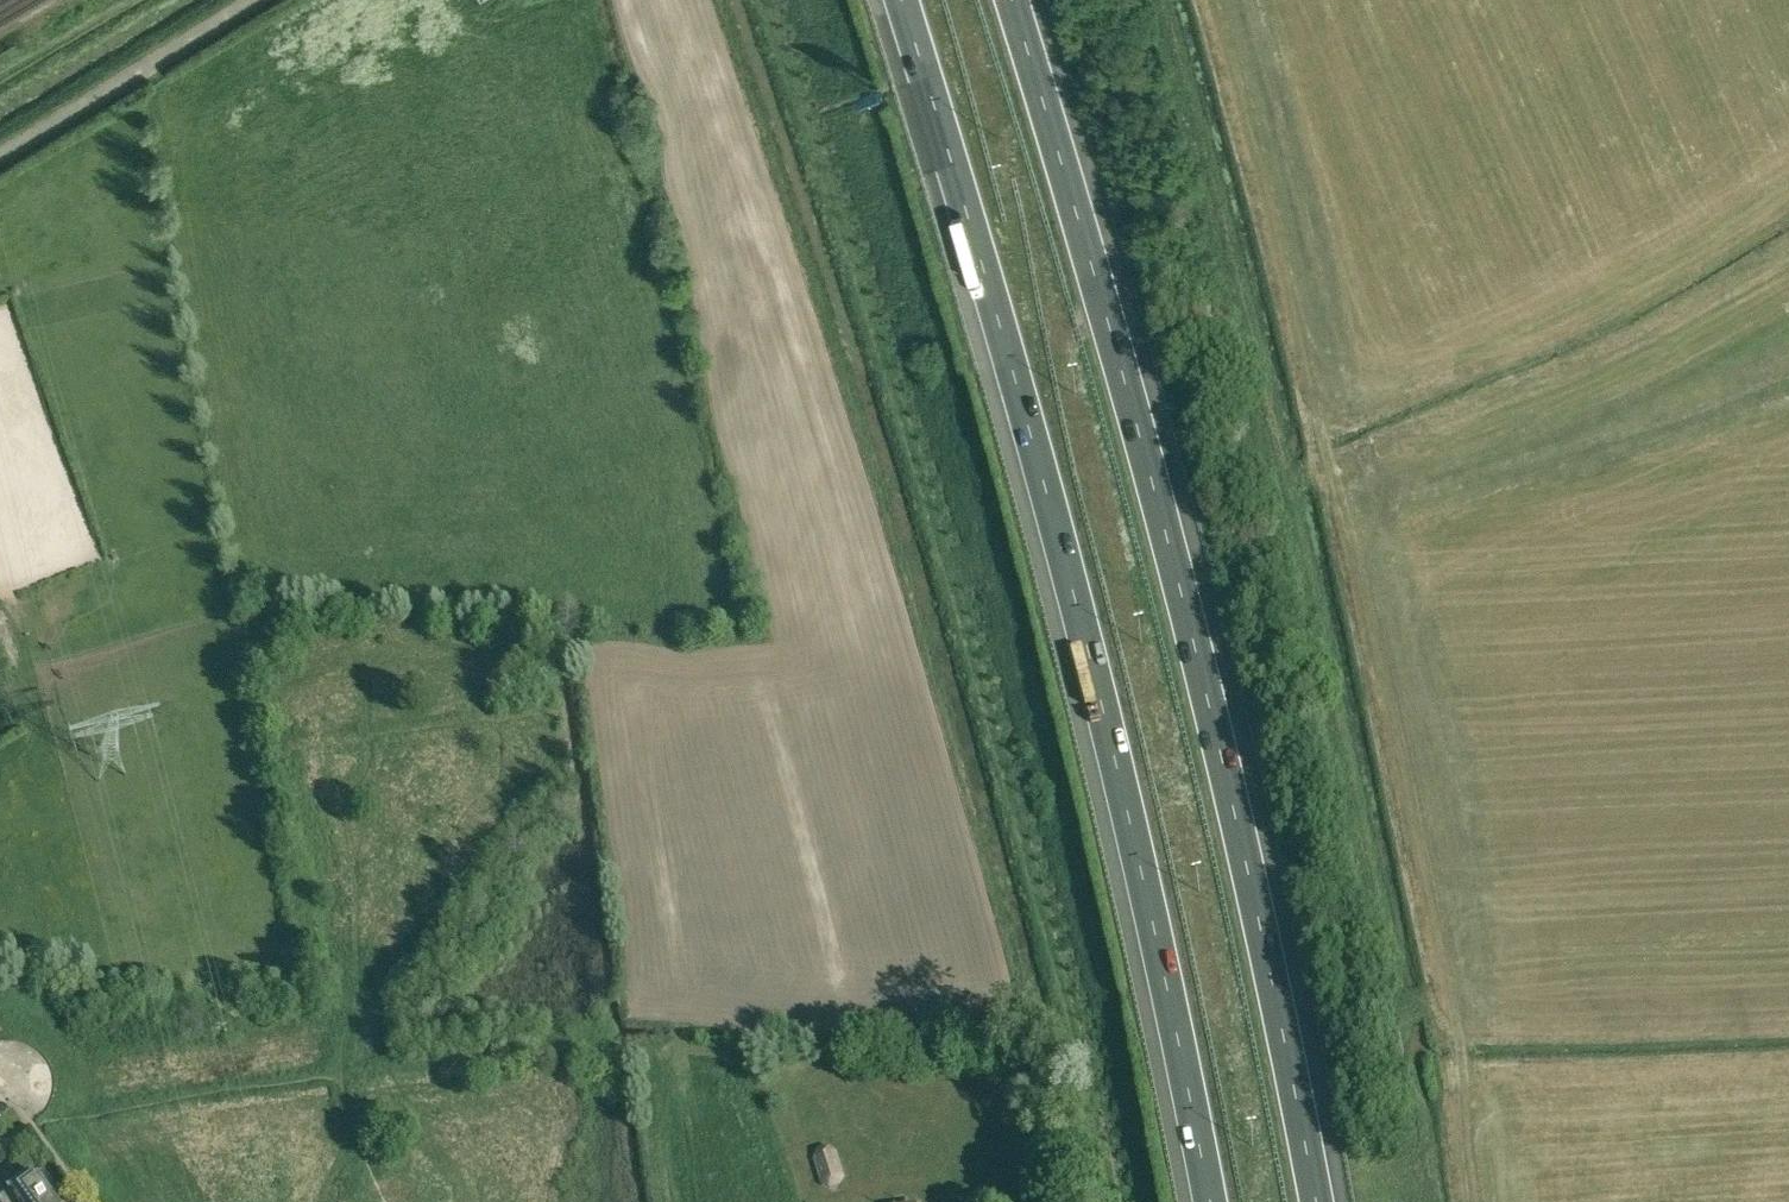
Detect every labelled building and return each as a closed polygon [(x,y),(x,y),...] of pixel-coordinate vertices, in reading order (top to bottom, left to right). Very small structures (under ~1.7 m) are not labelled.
[(818,1144),(819,1148),(813,1150),(811,1158),(819,1185),(827,1190),(831,1189),(832,1192),(841,1190),(840,1185),(845,1178),(837,1151),(828,1146),(826,1141),(818,1144)] [(57,1192),(41,1171),(32,1177),(30,1174),(14,1186),(16,1189),(0,1201),(50,1201),(48,1199),(57,1192)]
